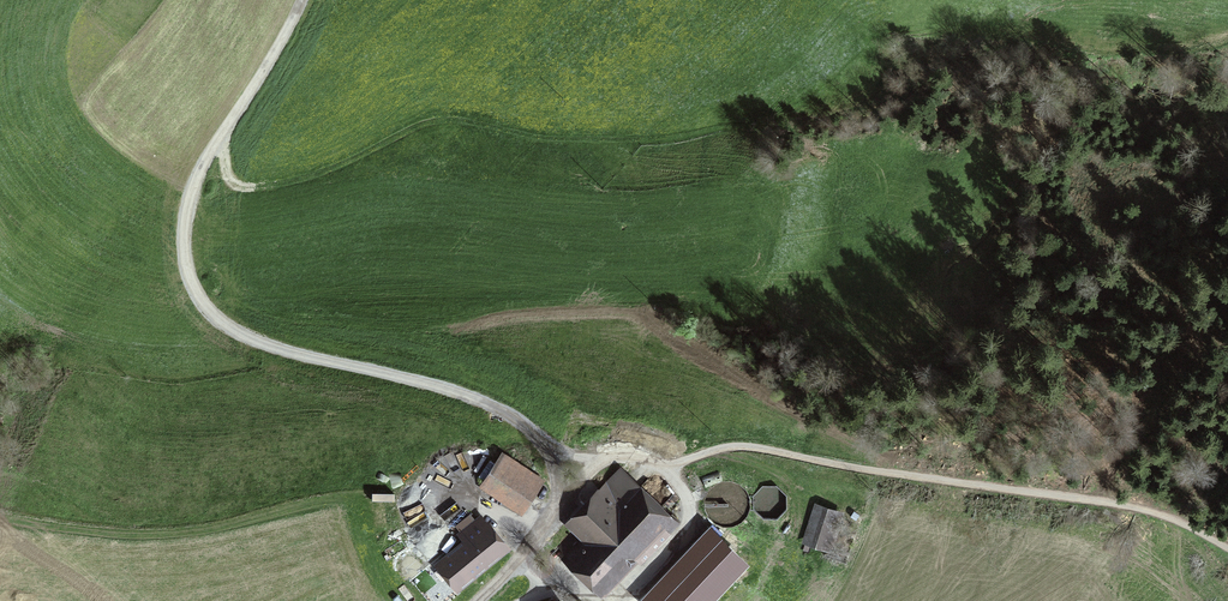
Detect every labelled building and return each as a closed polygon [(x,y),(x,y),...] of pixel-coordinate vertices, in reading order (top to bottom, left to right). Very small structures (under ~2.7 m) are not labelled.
[(541,478),(504,453),(485,482),(522,506),(541,478)] [(580,527),(560,547),(602,588),(637,552),(644,560),(678,525),(620,469),(572,519),(580,527)] [(750,511),(751,503),(749,496),(745,489),(739,484),(731,482),(724,482),(717,484),(710,489),(706,495),(704,502),(705,510),(708,517),(713,523),(719,527),(727,528),(734,527),(741,524),(747,518),(750,511)] [(787,494),(777,485),(763,485),(754,496),(754,509),(764,519),(777,519),(787,508),(787,494)] [(830,546),(840,516),(814,507),(803,537),(830,546)] [(478,517),(459,532),(468,542),(441,564),(460,586),(476,572),(474,569),(502,546),(478,517)] [(717,577),(721,580),(738,562),(710,536),(698,548),(702,552),(655,600),(694,600),(717,577)]
